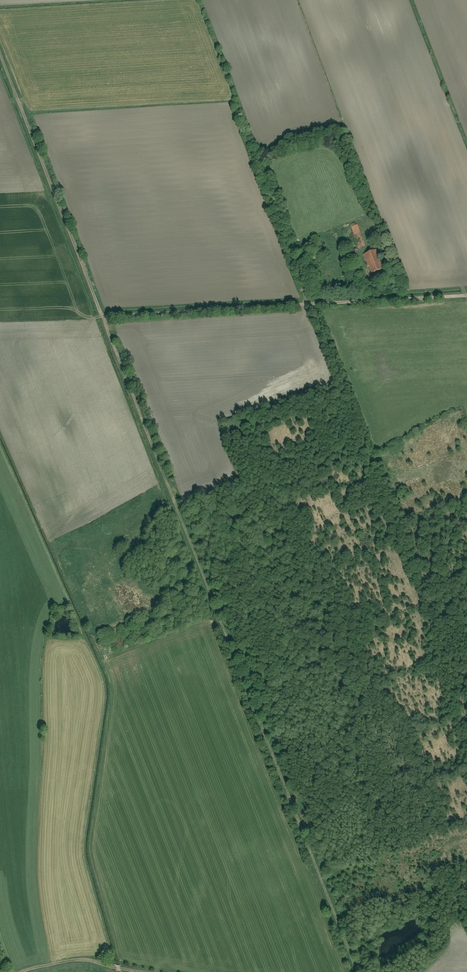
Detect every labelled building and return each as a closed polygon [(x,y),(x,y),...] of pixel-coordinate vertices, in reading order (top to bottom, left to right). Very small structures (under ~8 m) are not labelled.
[(357,224),(350,227),(356,243),(362,241),(357,224)] [(377,250),(363,255),(370,274),(384,269),(377,250)]
